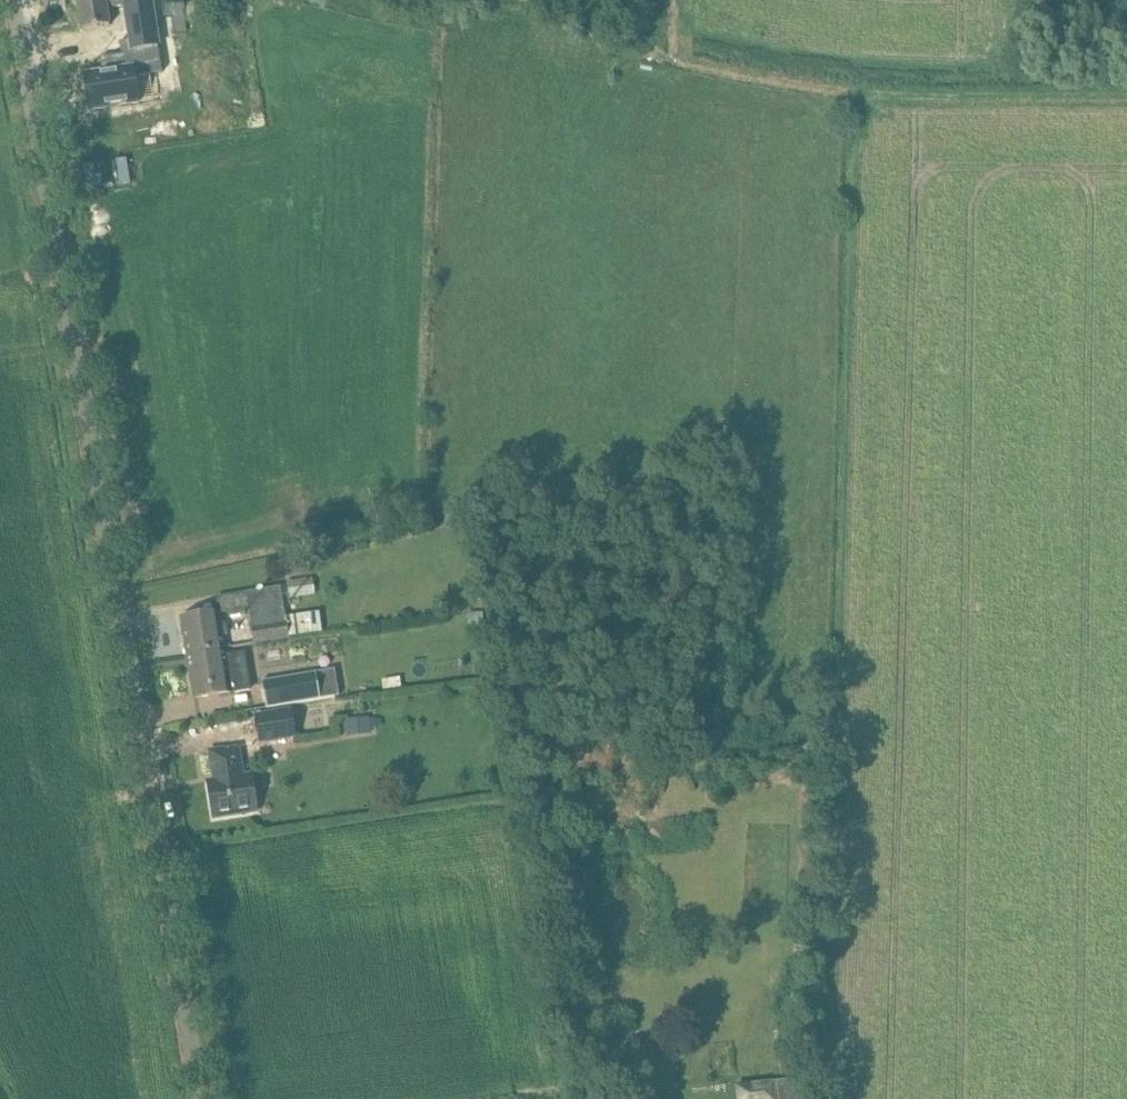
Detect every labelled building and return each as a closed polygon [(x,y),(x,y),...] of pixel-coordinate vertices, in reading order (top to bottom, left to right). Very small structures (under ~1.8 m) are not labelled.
[(83,31),(108,27),(106,8),(138,4),(137,0),(78,0),(83,31)] [(195,41),(194,0),(153,0),(154,42),(195,41)] [(102,74),(85,77),(88,99),(132,91),(127,60),(149,56),(142,12),(121,16),(125,47),(117,48),(119,62),(101,65),(102,74)] [(312,571),(308,559),(286,565),(287,578),(312,571)] [(315,594),(312,578),(287,582),(290,598),(315,594)] [(282,585),(247,592),(256,642),(324,632),(320,611),(288,616),(282,585)] [(182,618),(188,655),(227,650),(224,635),(228,634),(226,623),(222,624),(221,612),(182,618)] [(483,614),(467,616),(470,631),(485,629),(483,614)] [(227,650),(188,655),(195,698),(217,695),(252,689),(246,652),(227,655),(227,650)] [(266,681),(262,682),(267,709),(339,696),(339,695),(321,698),(317,672),(313,673),(314,674),(299,677),(299,675),(297,676),(298,677),(282,680),(282,678),(280,679),(281,680),(266,682),(266,681)] [(296,738),(291,710),(256,716),(261,743),(296,738)] [(368,717),(346,720),(346,722),(347,732),(347,733),(369,730),(369,728),(376,727),(375,718),(369,718),(368,717)] [(252,775),(244,776),(239,747),(210,752),(215,781),(208,782),(214,819),(258,812),(252,775)] [(750,1085),(752,1098),(796,1098),(794,1088),(793,1078),(786,1079),(774,1081),(768,1082),(750,1085)]
